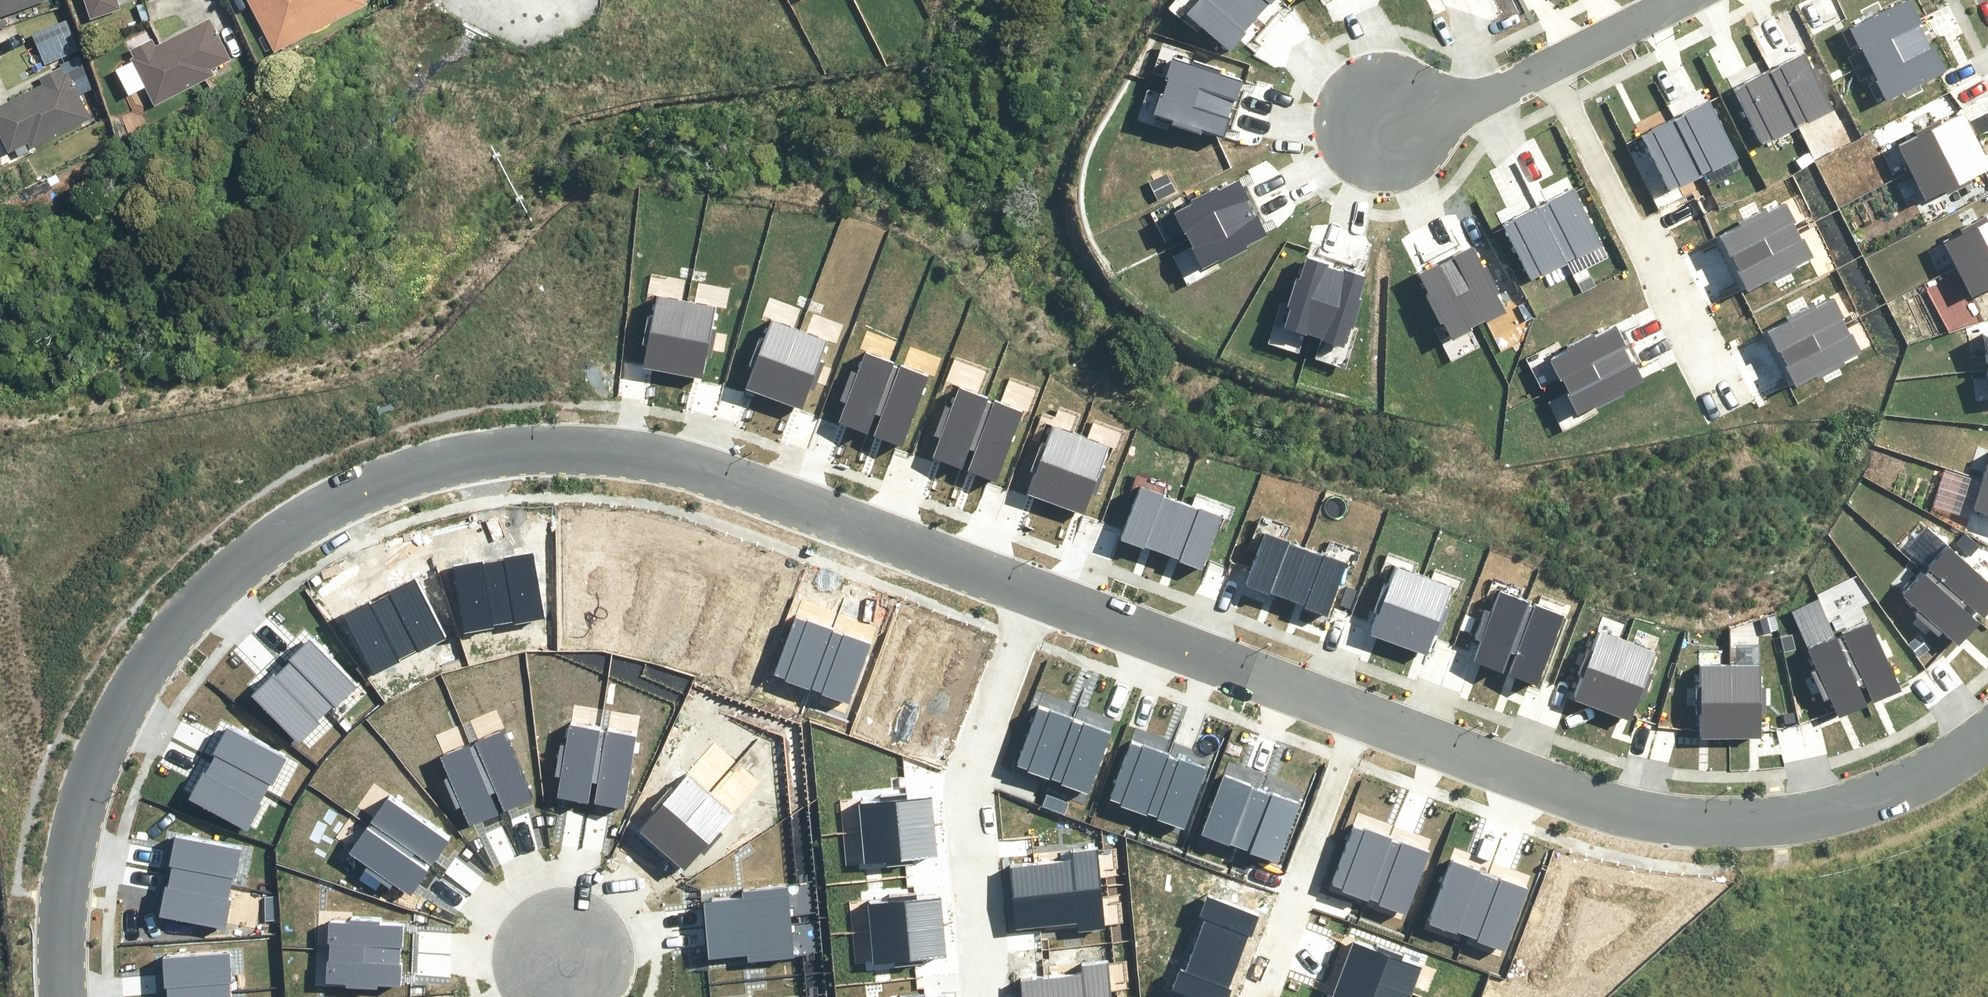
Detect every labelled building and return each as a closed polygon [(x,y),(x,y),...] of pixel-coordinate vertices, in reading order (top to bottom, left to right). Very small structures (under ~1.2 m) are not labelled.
[(50,1),(50,0),(0,0),(0,17),(50,1)] [(93,18),(121,9),(118,0),(86,0),(93,18)] [(275,52),(370,5),(367,0),(249,0),(275,52)] [(1185,9),(1230,45),(1259,9),(1248,0),(1192,0),(1185,9)] [(1259,9),(1266,0),(1248,0),(1259,9)] [(1912,0),(1889,0),(1846,20),(1864,58),(1923,31),(1916,17),(1919,15),(1912,0)] [(153,37),(126,51),(154,105),(216,74),(213,68),(233,58),(212,18),(157,46),(153,37)] [(1928,41),(1923,31),(1864,58),(1883,97),(1945,68),(1931,40),(1928,41)] [(1802,47),(1766,65),(1793,120),(1803,115),(1804,118),(1832,104),(1802,47)] [(1220,65),(1193,57),(1192,60),(1173,54),(1166,75),(1169,76),(1167,83),(1230,103),(1231,99),(1235,100),(1243,76),(1219,68),(1220,65)] [(0,105),(0,131),(10,151),(28,143),(32,151),(94,121),(67,65),(40,78),(43,84),(0,105)] [(1742,80),(1732,85),(1759,138),(1769,133),(1770,135),(1794,123),(1793,120),(1766,65),(1741,78),(1742,80)] [(1175,116),(1173,119),(1200,128),(1201,125),(1225,132),(1232,108),(1229,107),(1230,103),(1167,83),(1165,89),(1162,88),(1155,109),(1175,116)] [(1711,93),(1675,112),(1702,166),(1712,162),(1713,164),(1741,150),(1711,93)] [(1897,142),(1909,167),(1973,137),(1959,109),(1939,119),(1937,114),(1912,126),(1915,133),(1897,142)] [(1651,126),(1641,131),(1668,184),(1678,179),(1679,181),(1703,169),(1702,166),(1675,112),(1650,124),(1651,126)] [(1967,173),(1986,164),(1973,137),(1909,167),(1922,195),(1940,186),(1943,191),(1969,178),(1967,173)] [(1218,184),(1193,196),(1194,199),(1176,208),(1185,228),(1188,226),(1191,233),(1251,204),(1249,201),(1253,199),(1242,176),(1219,187),(1218,184)] [(1574,182),(1537,200),(1565,255),(1575,250),(1576,253),(1603,239),(1574,182)] [(1513,215),(1504,220),(1530,273),(1541,268),(1542,270),(1566,258),(1565,255),(1537,200),(1512,213),(1513,215)] [(1219,252),(1221,255),(1246,243),(1245,240),(1267,229),(1256,207),(1253,209),(1251,204),(1191,233),(1194,239),(1191,240),(1201,260),(1219,252)] [(1739,226),(1720,235),(1732,263),(1774,243),(1797,233),(1784,205),(1765,214),(1763,209),(1736,221),(1739,226)] [(1943,236),(1956,263),(1987,249),(1987,212),(1987,210),(1960,222),(1963,227),(1943,236)] [(1808,259),(1797,233),(1774,243),(1732,263),(1745,290),(1765,281),(1767,286),(1793,274),(1789,267),(1808,259)] [(1497,289),(1500,287),(1487,262),(1484,264),(1473,242),(1451,253),(1453,256),(1449,258),(1478,317),(1485,314),(1486,317),(1506,307),(1497,289)] [(1956,263),(1969,291),(1987,282),(1987,249),(1956,263)] [(1300,273),(1297,272),(1288,299),(1291,300),(1283,323),(1307,331),(1308,327),(1313,329),(1333,266),(1327,264),(1328,261),(1306,254),(1300,273)] [(1429,292),(1441,317),(1445,315),(1454,333),(1473,323),(1472,321),(1478,317),(1449,258),(1445,260),(1443,257),(1420,268),(1432,290),(1429,292)] [(1350,319),(1359,293),(1355,291),(1362,272),(1341,265),(1340,268),(1333,266),(1313,329),(1316,330),(1315,334),(1339,342),(1347,318),(1350,319)] [(646,347),(642,367),(672,373),(684,303),(654,297),(651,317),(645,317),(640,346),(646,347)] [(1790,322),(1771,330),(1783,358),(1825,339),(1848,328),(1835,301),(1816,309),(1814,304),(1787,316),(1790,322)] [(712,309),(684,303),(672,373),(702,377),(706,356),(711,357),(716,330),(708,329),(712,309)] [(753,365),(746,385),(774,395),(798,329),(770,318),(763,338),(758,336),(748,363),(753,365)] [(1570,343),(1551,352),(1564,379),(1606,360),(1628,350),(1616,322),(1597,330),(1595,325),(1568,338),(1570,343)] [(1859,354),(1848,328),(1825,339),(1783,358),(1796,385),(1816,376),(1818,381),(1843,369),(1840,363),(1859,354)] [(825,339),(798,329),(774,395),(803,405),(811,385),(815,386),(825,361),(818,358),(825,339)] [(1639,375),(1628,350),(1606,360),(1564,379),(1577,407),(1597,397),(1599,402),(1624,391),(1621,384),(1639,375)] [(846,405),(838,425),(867,436),(874,417),(891,371),(892,366),(863,355),(856,376),(851,374),(840,403),(846,405)] [(891,371),(874,417),(880,420),(873,439),(901,449),(928,379),(899,369),(898,373),(891,371)] [(938,442),(930,462),(959,473),(966,454),(983,408),(984,403),(955,392),(948,413),(943,411),(932,440),(938,442)] [(983,408),(966,454),(972,457),(965,476),(993,486),(1020,417),(991,406),(990,410),(983,408)] [(1034,472),(1027,492),(1055,502),(1079,436),(1051,426),(1044,445),(1039,443),(1028,470),(1034,472)] [(1106,446),(1079,436),(1055,502),(1084,512),(1092,492),(1096,494),(1106,468),(1099,465),(1106,446)] [(1982,475),(1974,503),(1987,507),(1987,476),(1982,475)] [(1139,477),(1119,531),(1143,540),(1144,538),(1163,544),(1180,496),(1163,489),(1164,486),(1139,477)] [(1198,502),(1180,496),(1163,544),(1180,551),(1178,554),(1201,562),(1221,507),(1199,499),(1198,502)] [(1263,523),(1243,578),(1268,587),(1268,585),(1287,591),(1305,542),(1287,535),(1288,533),(1263,523)] [(1964,601),(1968,596),(1983,610),(1987,605),(1987,572),(1950,537),(1929,558),(1932,562),(1927,567),(1964,601)] [(1322,549),(1305,542),(1287,591),(1304,597),(1303,600),(1325,609),(1346,554),(1324,546),(1322,549)] [(540,621),(530,554),(502,558),(503,562),(493,563),(503,623),(511,621),(512,625),(540,621)] [(1376,603),(1369,622),(1397,633),(1422,566),(1393,556),(1386,575),(1381,573),(1371,601),(1376,603)] [(483,562),(454,566),(465,633),(494,629),(493,625),(503,623),(493,563),(483,565),(483,562)] [(1942,622),(1958,636),(1978,614),(1964,601),(1927,567),(1924,564),(1902,587),(1918,601),(1915,605),(1938,626),(1942,622)] [(1448,576),(1422,566),(1397,633),(1426,643),(1434,622),(1439,624),(1448,598),(1441,596),(1448,576)] [(443,639),(414,578),(388,590),(390,593),(381,598),(408,652),(415,647),(417,651),(443,639)] [(1480,634),(1472,654),(1501,664),(1508,646),(1525,599),(1526,595),(1497,584),(1489,604),(1485,603),(1474,632),(1480,634)] [(371,599),(345,612),(375,672),(401,660),(399,656),(408,652),(381,598),(372,602),(371,599)] [(1525,599),(1508,646),(1514,648),(1507,667),(1535,678),(1561,608),(1533,598),(1532,602),(1525,599)] [(1838,634),(1857,680),(1864,677),(1872,696),(1900,684),(1871,615),(1843,627),(1845,631),(1838,634)] [(801,618),(775,680),(801,691),(803,688),(812,691),(834,635),(825,632),(827,629),(801,618)] [(1579,672),(1572,692),(1600,702),(1625,636),(1597,625),(1590,644),(1585,642),(1574,670),(1579,672)] [(1829,690),(1837,710),(1865,698),(1857,680),(1838,634),(1836,630),(1807,642),(1816,662),(1811,664),(1823,692),(1829,690)] [(820,698),(847,708),(871,645),(844,635),(843,638),(834,635),(812,691),(821,694),(820,698)] [(1652,647),(1625,636),(1600,702),(1629,712),(1637,692),(1642,694),(1651,668),(1644,665),(1652,647)] [(354,688),(307,640),(287,660),(289,662),(282,670),(326,712),(331,705),(334,708),(354,688)] [(1699,709),(1699,730),(1729,730),(1730,659),(1699,659),(1699,679),(1694,679),(1694,709),(1699,709)] [(1758,660),(1730,659),(1729,730),(1760,729),(1760,708),(1765,708),(1765,680),(1758,680),(1758,660)] [(273,674),(253,694),(301,742),(322,722),(319,719),(326,712),(282,670),(276,676),(273,674)] [(1041,705),(1016,767),(1042,778),(1043,775),(1053,779),(1075,722),(1066,720),(1068,716),(1041,705)] [(1060,785),(1087,796),(1112,732),(1085,722),(1084,726),(1075,722),(1053,779),(1062,782),(1060,785)] [(602,732),(569,726),(555,798),(584,803),(588,782),(592,783),(602,732)] [(285,763),(226,731),(212,756),(215,757),(211,766),(264,794),(268,786),(271,788),(285,763)] [(505,731),(471,745),(492,792),(495,791),(503,810),(533,797),(505,731)] [(638,740),(602,732),(592,783),(595,783),(591,804),(623,810),(638,740)] [(1139,740),(1114,802),(1140,813),(1141,809),(1151,813),(1173,757),(1164,754),(1166,750),(1139,740)] [(471,745),(440,759),(470,826),(497,814),(488,794),(492,792),(471,745)] [(1158,820),(1186,830),(1210,767),(1183,756),(1182,760),(1173,757),(1151,813),(1160,816),(1158,820)] [(203,773),(190,799),(250,830),(263,805),(260,803),(264,794),(211,766),(206,774),(203,773)] [(1228,772),(1202,834),(1229,845),(1230,841),(1239,845),(1261,789),(1253,786),(1254,782),(1228,772)] [(657,814),(641,833),(663,851),(710,795),(688,776),(674,792),(669,788),(652,809),(657,814)] [(1247,851),(1274,862),(1299,799),(1272,788),(1270,792),(1261,789),(1239,845),(1248,848),(1247,851)] [(877,801),(856,803),(859,835),(934,827),(931,795),(905,798),(904,793),(877,796),(877,801)] [(663,851),(685,870),(701,850),(707,855),(725,833),(719,829),(733,813),(710,795),(663,851)] [(391,797),(371,827),(413,856),(415,853),(432,865),(451,838),(391,797)] [(1360,823),(1334,886),(1360,896),(1362,893),(1371,897),(1393,840),(1384,838),(1386,834),(1360,823)] [(371,827),(352,855),(412,896),(429,872),(411,859),(413,856),(371,827)] [(859,835),(862,867),(884,865),(884,869),(912,867),(911,862),(937,859),(934,827),(859,835)] [(240,854),(174,838),(167,866),(171,867),(169,876),(228,889),(229,880),(233,881),(240,854)] [(1378,903),(1406,914),(1430,851),(1403,840),(1402,844),(1393,840),(1371,897),(1380,900),(1378,903)] [(1067,859),(1009,867),(1012,897),(1102,886),(1097,847),(1066,851),(1067,859)] [(1454,858),(1428,920),(1455,931),(1456,928),(1465,931),(1487,875),(1479,872),(1480,869),(1454,858)] [(1473,938),(1500,948),(1525,885),(1498,875),(1496,878),(1487,875),(1465,931),(1474,935),(1473,938)] [(163,885),(157,913),(224,927),(230,899),(226,899),(228,889),(169,876),(167,886),(163,885)] [(743,895),(701,899),(704,930),(790,922),(787,885),(743,889),(743,895)] [(1012,897),(1016,928),(1075,920),(1076,929),(1107,925),(1102,886),(1012,897)] [(889,898),(867,900),(870,932),(945,925),(942,893),(916,895),(916,890),(888,893),(889,898)] [(1261,917),(1210,897),(1203,916),(1207,917),(1195,946),(1238,963),(1249,935),(1253,937),(1261,917)] [(403,956),(403,928),(378,927),(378,920),(350,920),(350,926),(329,926),(328,955),(403,956)] [(704,930),(707,961),(749,957),(749,962),(794,958),(790,922),(704,930)] [(870,932),(873,964),(895,962),(896,967),(923,964),(923,959),(948,957),(945,925),(870,932)] [(1354,944),(1344,969),(1411,994),(1421,969),(1402,961),(1403,957),(1379,947),(1377,953),(1354,944)] [(1173,990),(1191,996),(1229,996),(1231,991),(1227,989),(1238,963),(1195,946),(1185,972),(1181,970),(1173,990)] [(377,984),(402,985),(403,956),(328,955),(328,984),(349,984),(349,991),(377,991),(377,984)] [(158,961),(159,989),(162,989),(162,996),(223,996),(222,988),(226,988),(226,960),(158,961)] [(1019,983),(1021,996),(1112,996),(1107,963),(1077,967),(1078,975),(1019,983)] [(1333,996),(1410,996),(1411,994),(1344,969),(1333,996)]
